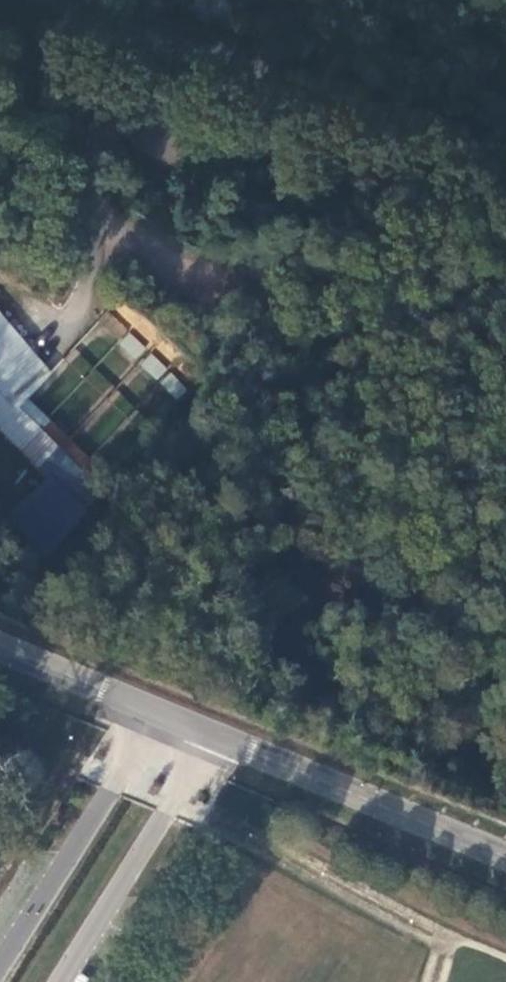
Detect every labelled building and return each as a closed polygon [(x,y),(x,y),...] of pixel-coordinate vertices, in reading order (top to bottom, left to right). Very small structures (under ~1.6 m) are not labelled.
[(17,408),(52,376),(0,319),(0,423),(17,408)] [(117,347),(136,360),(146,345),(127,332),(117,347)] [(139,364),(157,381),(168,368),(150,352),(139,364)] [(159,382),(176,400),(187,390),(170,371),(159,382)] [(83,474),(17,408),(0,423),(0,427),(64,492),(83,474)] [(0,462),(0,465),(14,483),(0,493),(0,498),(8,508),(43,481),(17,448),(0,462)]
